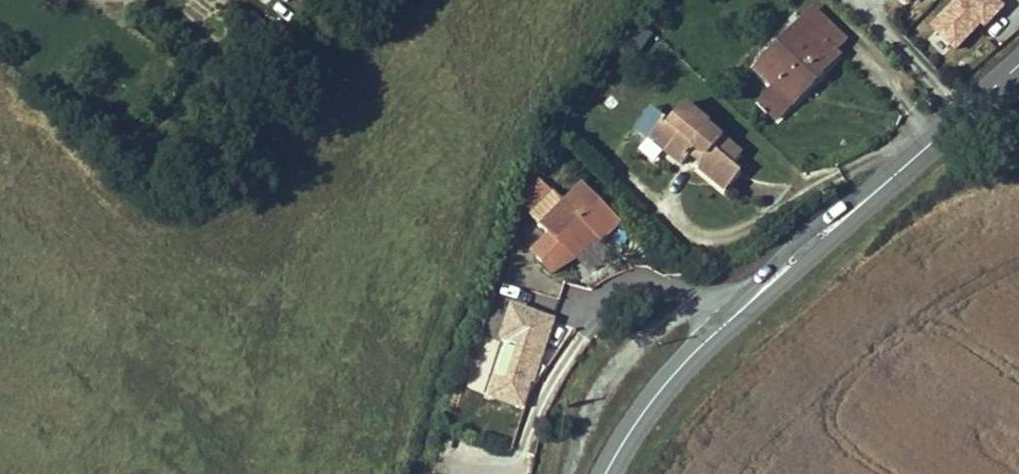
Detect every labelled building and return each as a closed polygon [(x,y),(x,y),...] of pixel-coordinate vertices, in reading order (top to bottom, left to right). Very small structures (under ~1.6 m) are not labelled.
[(1003,0),(946,0),(925,22),(955,50),(980,23),(986,25),(1006,3),(1003,0)] [(835,53),(846,41),(814,11),(813,11),(813,12),(788,39),(764,65),(758,71),(758,72),(777,88),(770,97),(763,105),(779,120),(792,106),(795,106),(824,75),(819,69),(835,53)] [(824,75),(840,58),(835,53),(819,69),(824,75)] [(724,131),(709,120),(710,117),(682,96),(651,137),(667,151),(666,153),(682,165),(691,156),(696,150),(704,156),(702,164),(700,170),(726,192),(742,167),(735,162),(744,150),(723,134),(724,131)] [(704,156),(696,150),(691,156),(702,164),(704,156)] [(193,180),(182,170),(173,183),(182,191),(193,180)] [(623,221),(581,180),(561,196),(539,178),(520,196),(550,232),(528,248),(554,273),(588,246),(587,242),(594,235),(602,243),(616,227),(623,221)] [(559,315),(509,298),(496,338),(502,342),(483,398),(526,412),(559,315)]
